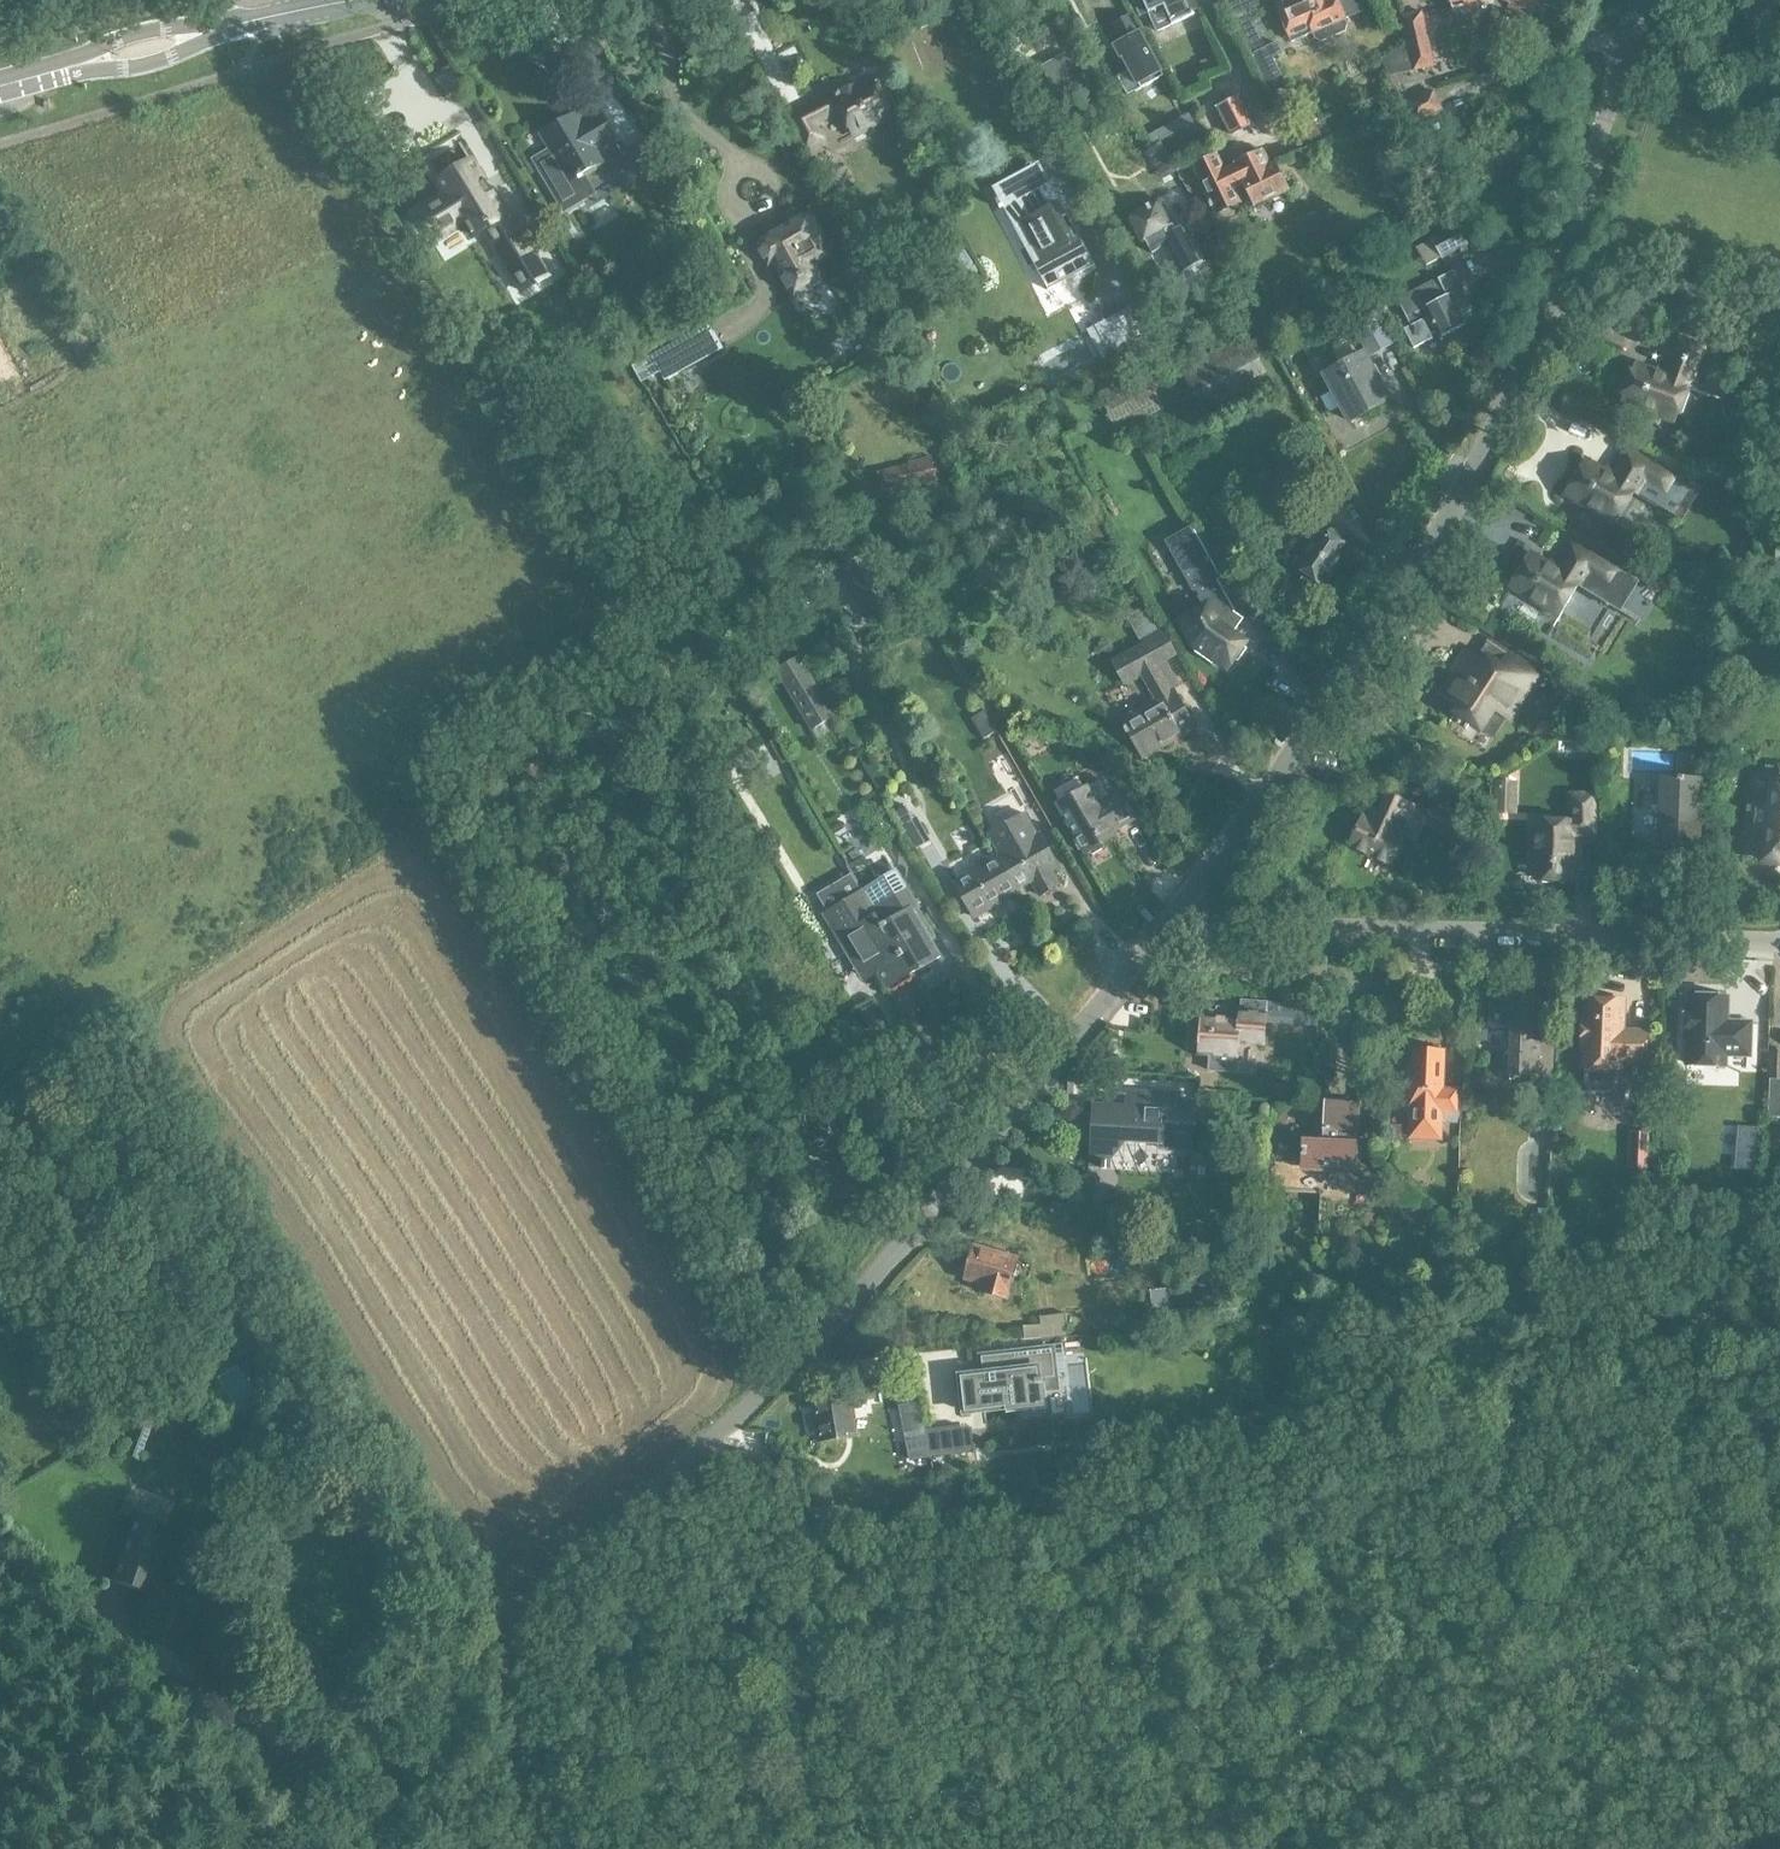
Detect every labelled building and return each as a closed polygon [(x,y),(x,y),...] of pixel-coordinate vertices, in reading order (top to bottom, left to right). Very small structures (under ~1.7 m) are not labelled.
[(1149,12),(1157,31),(1193,15),(1186,0),(1132,0),(1133,2),(1134,2),(1141,16),(1149,12)] [(1345,31),(1347,24),(1345,19),(1346,19),(1346,18),(1363,11),(1359,0),(1283,0),(1275,3),(1292,42),(1313,32),(1315,38),(1321,41),(1345,31)] [(1493,4),(1510,10),(1513,3),(1534,11),(1539,0),(1494,0),(1493,4)] [(1390,75),(1434,65),(1422,12),(1402,16),(1410,50),(1382,59),(1390,75)] [(1115,45),(1122,57),(1124,56),(1141,88),(1163,77),(1130,14),(1112,24),(1121,42),(1115,45)] [(1249,15),(1235,23),(1277,108),(1292,101),(1283,83),(1285,82),(1273,58),(1283,53),(1277,42),(1267,47),(1265,48),(1249,15)] [(1499,51),(1501,35),(1489,33),(1487,50),(1499,51)] [(1078,77),(1066,54),(1042,67),(1055,89),(1078,77)] [(1218,55),(1202,60),(1206,73),(1222,68),(1218,55)] [(842,95),(841,92),(793,117),(807,144),(821,137),(814,124),(840,110),(853,135),(891,115),(872,79),(842,95)] [(1435,88),(1405,102),(1414,122),(1444,109),(1435,88)] [(1232,134),(1253,123),(1241,97),(1219,108),(1232,134)] [(551,149),(534,159),(565,211),(582,201),(570,181),(578,177),(579,179),(584,176),(583,174),(596,165),(590,155),(616,139),(600,112),(570,129),(568,126),(567,124),(566,123),(564,123),(562,123),(560,123),(542,134),(551,149)] [(1315,116),(1296,125),(1301,137),(1320,129),(1315,116)] [(1206,145),(1199,130),(1180,139),(1176,130),(1160,138),(1172,162),(1206,145)] [(639,176),(665,160),(649,134),(623,150),(639,176)] [(1276,162),(1270,165),(1263,151),(1225,170),(1218,155),(1194,166),(1218,213),(1241,202),(1233,185),(1243,180),(1256,205),(1289,189),(1276,162)] [(447,191),(420,208),(437,237),(465,220),(475,237),(486,230),(523,292),(548,277),(509,212),(505,215),(472,160),(440,179),(447,191)] [(1033,166),(992,188),(1014,228),(1034,266),(1041,262),(1048,275),(1068,264),(1074,276),(1094,265),(1074,227),(1068,230),(1061,218),(1067,214),(1060,201),(1054,204),(1033,166)] [(1132,218),(1129,220),(1142,245),(1146,243),(1148,246),(1152,254),(1166,246),(1181,274),(1206,261),(1186,225),(1176,231),(1173,225),(1159,199),(1130,215),(1132,218)] [(768,266),(773,263),(794,300),(825,282),(815,264),(831,256),(825,244),(827,243),(810,212),(760,240),(762,243),(757,245),(768,266)] [(1467,244),(1457,225),(1418,247),(1428,266),(1467,244)] [(1435,331),(1439,337),(1466,324),(1460,312),(1471,307),(1464,293),(1458,296),(1454,287),(1460,284),(1453,271),(1397,299),(1410,325),(1403,328),(1413,348),(1432,338),(1430,334),(1435,331)] [(1142,302),(1118,315),(1133,342),(1156,329),(1142,302)] [(1394,343),(1375,309),(1351,322),(1370,356),(1394,343)] [(722,348),(707,320),(630,363),(640,382),(659,372),(664,380),(722,348)] [(1758,335),(1756,361),(1771,362),(1773,336),(1758,335)] [(1622,391),(1625,392),(1621,402),(1675,422),(1688,387),(1691,388),(1706,346),(1679,336),(1665,374),(1635,364),(1631,374),(1628,373),(1622,391)] [(1246,337),(1182,373),(1207,418),(1271,382),(1246,337)] [(1389,400),(1364,354),(1325,375),(1350,421),(1367,412),(1369,415),(1385,407),(1383,403),(1389,400)] [(1145,372),(1100,395),(1119,432),(1163,409),(1154,393),(1172,383),(1165,369),(1148,377),(1145,372)] [(1565,495),(1615,524),(1634,491),(1638,494),(1646,481),(1667,493),(1676,477),(1628,449),(1613,475),(1586,459),(1565,495)] [(1306,481),(1316,488),(1322,479),(1315,467),(1290,450),(1273,475),(1264,468),(1256,479),(1266,486),(1261,493),(1286,510),(1306,481)] [(878,472),(880,480),(885,478),(888,491),(937,479),(932,457),(909,462),(910,464),(878,472)] [(1215,566),(1193,528),(1170,541),(1191,579),(1195,577),(1206,571),(1215,566)] [(1322,585),(1349,547),(1322,528),(1310,545),(1305,542),(1290,564),(1306,574),(1300,583),(1315,593),(1321,584),(1322,585)] [(1509,588),(1559,617),(1578,585),(1583,588),(1591,575),(1611,587),(1621,571),(1573,543),(1557,568),(1531,552),(1509,588)] [(1200,596),(1177,609),(1182,619),(1180,621),(1193,645),(1198,648),(1196,652),(1212,663),(1214,659),(1227,668),(1234,658),(1238,660),(1246,649),(1243,646),(1245,643),(1229,632),(1236,622),(1230,617),(1234,611),(1216,578),(1211,581),(1206,571),(1195,577),(1200,587),(1197,589),(1200,596)] [(1709,577),(1702,589),(1713,597),(1717,591),(1722,594),(1730,581),(1720,575),(1716,582),(1709,577)] [(1124,724),(1143,757),(1195,727),(1174,690),(1171,691),(1156,664),(1175,653),(1161,629),(1158,631),(1145,607),(1127,617),(1141,641),(1142,640),(1144,645),(1113,662),(1124,682),(1142,673),(1157,699),(1140,709),(1143,713),(1124,724)] [(1492,707),(1507,717),(1537,671),(1510,654),(1495,677),(1484,669),(1486,666),(1466,653),(1454,671),(1456,673),(1442,694),(1459,706),(1455,712),(1479,728),(1492,707)] [(810,674),(787,687),(812,729),(834,715),(810,674)] [(1588,691),(1581,703),(1587,707),(1594,694),(1588,691)] [(1002,742),(979,756),(989,773),(1012,759),(1002,742)] [(1591,752),(1582,754),(1583,764),(1593,763),(1591,752)] [(999,769),(1013,794),(1029,785),(1015,760),(999,769)] [(1431,781),(1417,774),(1409,790),(1423,797),(1431,781)] [(1658,849),(1699,850),(1702,778),(1660,776),(1658,849)] [(1058,804),(1086,852),(1090,850),(1092,854),(1104,847),(1102,843),(1115,835),(1112,831),(1134,818),(1120,793),(1111,798),(1100,780),(1058,804)] [(1773,780),(1770,802),(1749,800),(1745,832),(1766,835),(1763,861),(1779,863),(1779,781),(1773,780)] [(1459,825),(1463,815),(1433,801),(1428,812),(1388,793),(1380,810),(1377,811),(1374,809),(1369,818),(1363,815),(1359,823),(1357,822),(1350,836),(1353,837),(1349,845),(1392,865),(1405,835),(1417,840),(1424,824),(1451,837),(1448,841),(1461,847),(1469,830),(1459,825)] [(1536,820),(1534,854),(1537,854),(1537,878),(1570,879),(1571,862),(1574,863),(1574,845),(1573,845),(1573,835),(1596,834),(1594,794),(1570,795),(1571,821),(1536,820)] [(896,811),(918,849),(932,841),(918,816),(915,818),(907,804),(896,811)] [(988,836),(1000,856),(1018,888),(1032,881),(1040,895),(1059,884),(1051,869),(1058,866),(1040,834),(1039,835),(1027,814),(988,836)] [(1002,901),(1001,898),(1018,888),(1000,856),(955,882),(974,917),(1002,901)] [(919,921),(912,910),(918,906),(896,871),(865,890),(914,972),(940,956),(927,935),(933,931),(925,918),(919,921)] [(914,972),(865,890),(828,913),(860,967),(867,963),(874,975),(878,972),(888,988),(914,972)] [(1532,1041),(1534,998),(1490,996),(1489,1027),(1510,1028),(1509,1076),(1539,1077),(1541,1041),(1532,1041)] [(1725,1054),(1749,1054),(1750,1023),(1726,1023),(1726,997),(1690,996),(1690,1007),(1687,1007),(1686,1013),(1684,1016),(1684,1029),(1686,1031),(1686,1038),(1689,1038),(1689,1043),(1695,1043),(1695,1064),(1725,1065),(1725,1054)] [(1318,1020),(1319,1006),(1268,1002),(1268,1001),(1241,999),(1240,1012),(1210,1010),(1209,1018),(1202,1017),(1199,1054),(1210,1055),(1209,1068),(1237,1070),(1239,1042),(1265,1044),(1266,1021),(1304,1024),(1304,1019),(1318,1020)] [(1616,1083),(1617,1068),(1620,1068),(1620,1060),(1644,1061),(1646,1032),(1622,1031),(1623,1001),(1586,999),(1585,1018),(1584,1018),(1582,1046),(1584,1047),(1583,1067),(1584,1067),(1584,1081),(1584,1083),(1585,1084),(1585,1086),(1587,1087),(1588,1089),(1591,1090),(1593,1091),(1605,1091),(1606,1091),(1608,1091),(1610,1090),(1612,1089),(1614,1087),(1615,1085),(1616,1083)] [(898,1038),(877,1003),(862,1011),(883,1046),(898,1038)] [(1409,1075),(1407,1119),(1411,1119),(1411,1123),(1441,1123),(1441,1119),(1456,1120),(1457,1090),(1442,1090),(1443,1049),(1414,1048),(1413,1075),(1409,1075)] [(1770,1049),(1768,1116),(1779,1117),(1779,1049),(1770,1049)] [(1094,1105),(1091,1168),(1106,1169),(1107,1160),(1123,1140),(1161,1142),(1160,1147),(1176,1148),(1191,1149),(1194,1100),(1179,1099),(1179,1095),(1147,1093),(1146,1109),(1124,1107),(1124,1111),(1114,1110),(1114,1107),(1094,1105)] [(1765,1095),(1750,1094),(1749,1110),(1722,1109),(1721,1136),(1758,1138),(1759,1112),(1764,1113),(1765,1095)] [(1323,1140),(1303,1139),(1276,1138),(1274,1180),(1354,1183),(1358,1104),(1325,1102),(1323,1140)] [(1020,1257),(974,1244),(964,1279),(982,1284),(979,1291),(1008,1299),(1020,1257)] [(1147,1297),(1150,1321),(1174,1319),(1171,1295),(1147,1297)] [(1024,1326),(1025,1339),(1069,1334),(1067,1313),(1040,1316),(1041,1324),(1024,1326)] [(241,1348),(250,1343),(245,1334),(236,1339),(241,1348)] [(973,1382),(962,1384),(965,1412),(1041,1403),(1039,1382),(1043,1382),(1042,1377),(1055,1376),(1052,1348),(981,1356),(983,1374),(972,1375),(973,1382)] [(847,1394),(813,1399),(820,1441),(853,1435),(847,1394)] [(132,1424),(121,1454),(136,1460),(147,1430),(132,1424)] [(972,1432),(960,1434),(962,1453),(974,1451),(972,1432)] [(899,1446),(856,1453),(859,1472),(902,1465),(900,1455),(899,1446)] [(923,1448),(904,1452),(908,1469),(926,1466),(923,1448)] [(172,1528),(124,1510),(100,1576),(148,1593),(172,1528)]
